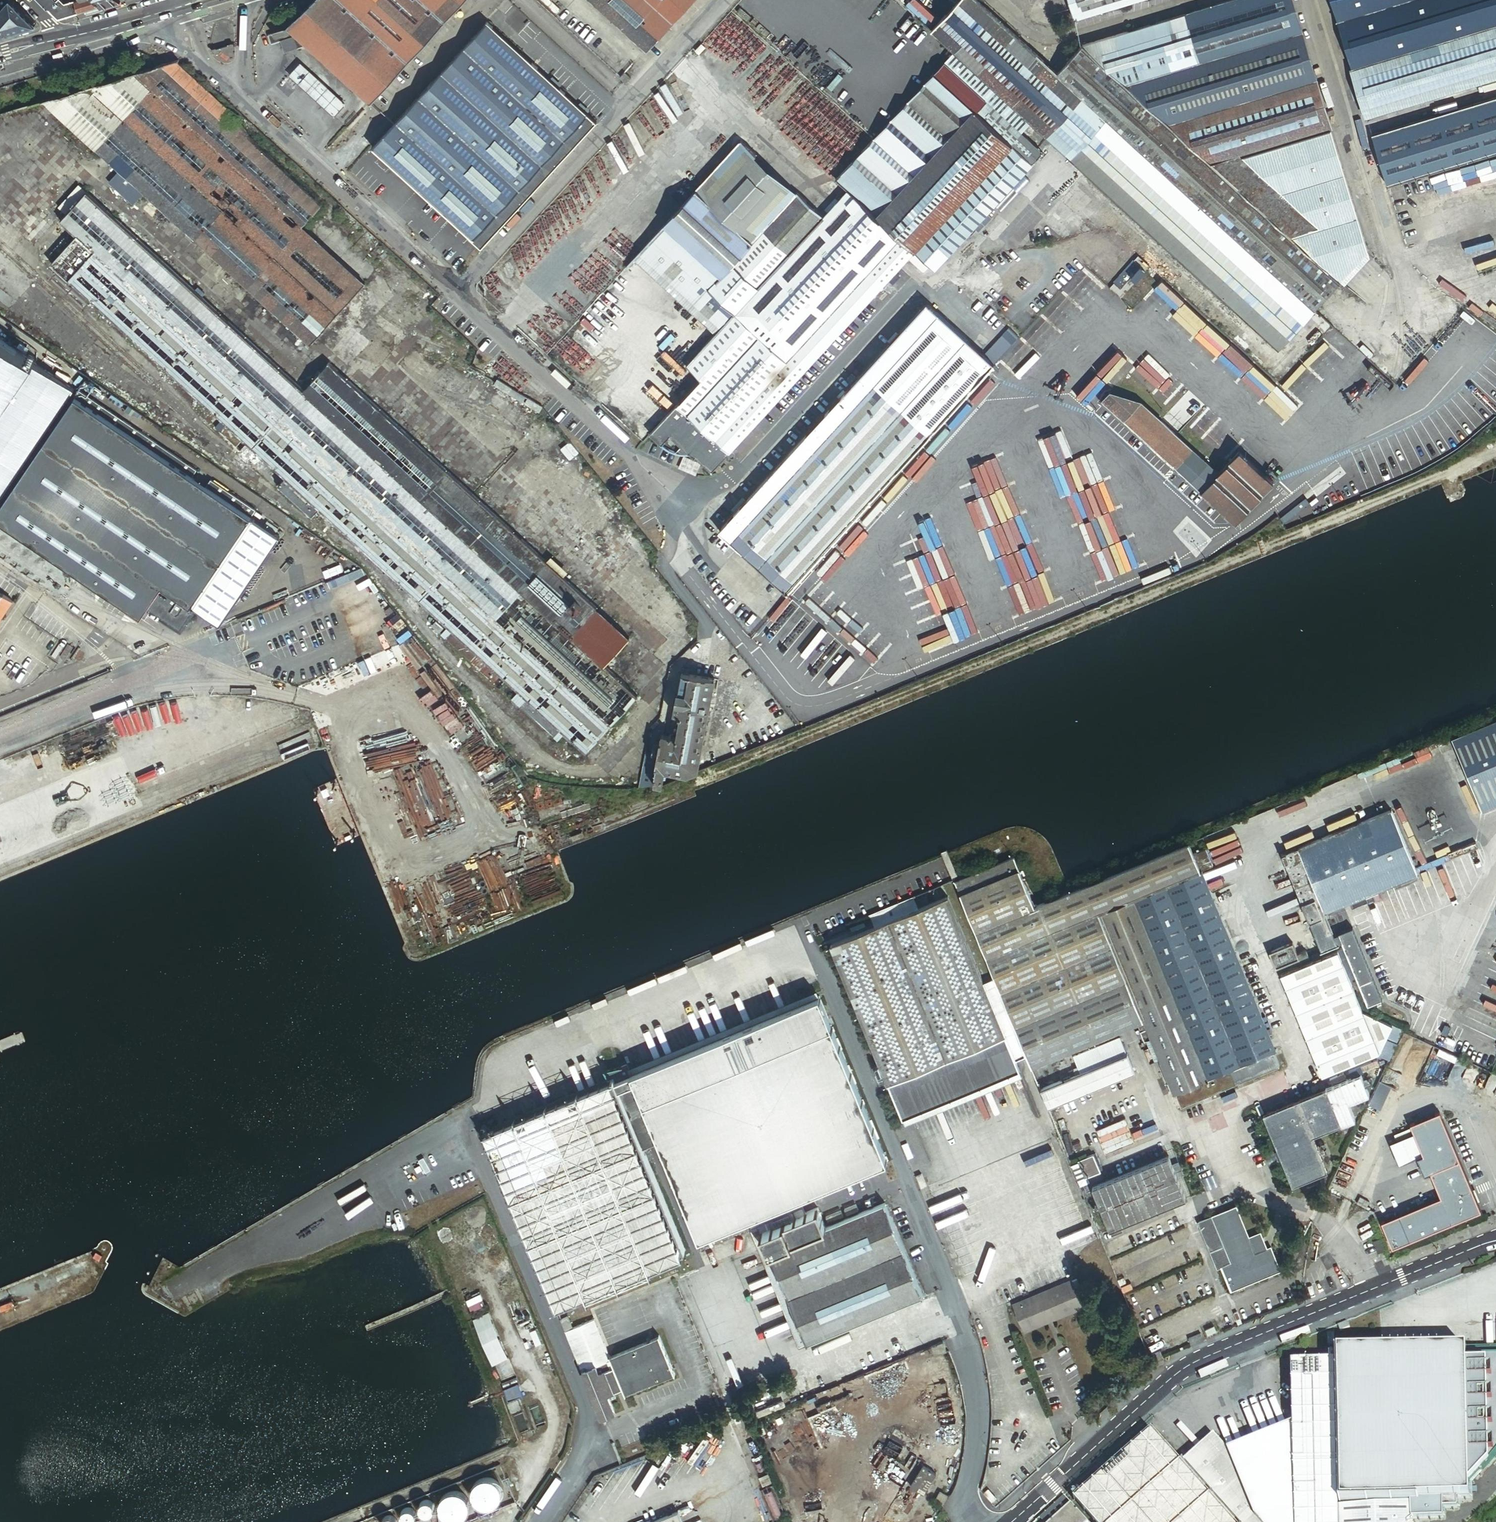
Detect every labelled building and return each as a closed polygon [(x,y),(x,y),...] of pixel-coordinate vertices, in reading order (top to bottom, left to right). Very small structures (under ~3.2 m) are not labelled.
[(12,0),(8,0),(0,8),(0,24),(9,33),(36,25),(36,24),(12,0)] [(80,12),(76,0),(74,0),(66,2),(49,8),(59,18),(80,12)] [(76,0),(80,12),(103,5),(98,0),(77,0),(76,0)] [(293,37),(297,41),(366,103),(403,63),(461,0),(310,0),(282,27),(293,37)] [(645,49),(690,0),(591,0),(645,49)] [(975,0),(948,0),(947,1),(952,6),(930,28),(1045,134),(1080,95),(1054,71),(975,0)] [(1073,18),(1132,0),(1067,0),(1073,18)] [(1315,79),(1291,0),(1236,0),(1081,46),(1153,112),(1167,124),(1315,79)] [(1350,68),(1495,24),(1495,0),(1330,0),(1350,68)] [(484,20),(369,145),(479,246),(593,120),(484,20)] [(0,24),(0,36),(9,33),(0,24)] [(1350,68),(1365,117),(1495,77),(1495,24),(1350,68)] [(280,52),(293,37),(282,27),(275,30),(276,36),(264,39),(263,39),(262,40),(261,40),(260,41),(259,42),(259,43),(258,43),(258,44),(258,45),(258,46),(257,47),(257,48),(258,49),(258,50),(258,51),(258,52),(259,53),(260,54),(260,55),(261,55),(262,56),(263,56),(267,55),(280,52)] [(297,41),(293,37),(280,52),(267,55),(276,62),(277,62),(294,44),(297,41)] [(366,103),(297,41),(294,44),(313,62),(296,80),(346,125),(366,103)] [(698,43),(692,50),(696,54),(702,47),(698,43)] [(313,62),(294,44),(277,62),(296,80),(313,62)] [(1081,46),(1054,71),(1080,95),(1127,138),(1153,112),(1081,46)] [(951,51),(942,60),(963,80),(1021,132),(1026,126),(1029,123),(951,51)] [(942,60),(932,71),(953,91),(963,80),(942,60)] [(403,63),(366,103),(373,110),(410,70),(403,63)] [(319,204),(169,69),(162,70),(156,65),(155,65),(38,100),(307,345),(334,315),(271,257),(299,226),(319,204)] [(844,189),(912,250),(1021,132),(963,80),(953,91),(932,71),(833,179),(844,189)] [(625,73),(620,77),(626,83),(631,78),(625,73)] [(1330,127),(1315,79),(1167,124),(1210,164),(1330,127)] [(1127,138),(1080,95),(1045,134),(1276,348),(1312,308),(1127,138)] [(1371,134),(1386,184),(1495,150),(1495,95),(1371,134)] [(1127,138),(1312,308),(1338,280),(1287,234),(1225,178),(1210,164),(1167,124),(1153,112),(1127,138)] [(1026,126),(1021,132),(1026,137),(1031,131),(1026,126)] [(1330,127),(1210,164),(1225,178),(1335,145),(1330,127)] [(1021,132),(912,250),(932,269),(1041,151),(1026,137),(1021,132)] [(820,215),(739,142),(663,225),(717,275),(759,229),(785,253),(820,215)] [(1335,145),(1225,178),(1287,234),(1356,213),(1335,145)] [(55,207),(63,215),(84,192),(76,185),(55,207)] [(893,271),(912,250),(844,189),(820,215),(785,253),(759,229),(717,275),(706,288),(732,313),(717,329),(687,362),(701,375),(675,404),(727,451),(885,280),(893,271)] [(48,264),(223,424),(222,426),(217,431),(233,447),(237,443),(241,447),(245,443),(282,477),(274,485),(309,517),(316,509),(445,627),(442,630),(446,634),(442,638),(468,662),(476,653),(480,657),(485,661),(477,670),(492,683),(499,676),(513,689),(516,692),(521,696),(524,699),(518,707),(550,737),(557,729),(562,734),(561,736),(565,740),(567,738),(582,751),(633,695),(602,667),(568,636),(593,608),(442,469),(417,497),(302,392),(84,192),(63,215),(57,221),(74,236),(48,264)] [(1338,280),(1365,247),(1356,213),(1287,234),(1338,280)] [(717,275),(663,225),(636,254),(717,329),(732,313),(706,288),(717,275)] [(362,284),(299,226),(271,257),(334,315),(362,284)] [(897,275),(893,271),(885,280),(889,284),(897,275)] [(930,432),(991,363),(923,303),(837,398),(850,409),(875,382),(930,432)] [(31,362),(0,341),(0,408),(31,362)] [(69,394),(72,389),(31,362),(0,408),(0,497),(69,394)] [(417,497),(442,469),(327,364),(302,392),(417,497)] [(540,405),(494,378),(490,385),(536,411),(540,405)] [(783,590),(930,432),(875,382),(850,409),(837,398),(717,530),(783,590)] [(1199,492),(1218,471),(1142,401),(1110,390),(1101,400),(1199,492)] [(187,605),(216,624),(276,534),(69,394),(0,497),(0,523),(137,616),(146,603),(158,611),(163,615),(169,606),(174,610),(177,608),(182,612),(187,605)] [(213,428),(217,431),(222,426),(218,422),(213,428)] [(1237,449),(1218,471),(1199,492),(1234,523),(1272,481),(1237,449)] [(613,514),(604,522),(610,530),(620,522),(613,514)] [(10,603),(0,596),(0,618),(10,603)] [(628,639),(593,608),(568,636),(602,667),(628,639)] [(440,627),(433,620),(428,625),(436,632),(440,627)] [(446,634),(442,630),(438,634),(442,638),(446,634)] [(476,653),(468,662),(472,666),(480,657),(476,653)] [(480,657),(472,666),(477,670),(485,661),(480,657)] [(652,782),(661,783),(662,783),(663,771),(683,774),(696,768),(712,678),(686,673),(680,672),(672,714),(678,715),(675,736),(670,735),(670,734),(666,733),(666,735),(658,734),(655,752),(656,753),(652,782)] [(502,692),(506,697),(510,692),(506,688),(502,692)] [(514,703),(521,696),(516,692),(509,699),(514,703)] [(514,703),(518,707),(524,699),(521,696),(514,703)] [(1495,803),(1495,717),(1449,737),(1480,810),(1495,803)] [(556,741),(561,736),(562,734),(557,729),(550,737),(556,741)] [(564,742),(559,747),(569,756),(574,750),(564,742)] [(1279,854),(1308,922),(1320,949),(1340,941),(1367,1005),(1381,999),(1351,927),(1333,935),(1329,937),(1320,915),(1324,913),(1418,874),(1390,808),(1293,849),(1279,854)] [(1195,851),(1190,840),(1062,892),(1095,971),(1009,1006),(1029,1053),(1033,1065),(1138,1021),(1146,1041),(1148,1040),(1156,1058),(1160,1057),(1174,1092),(1177,1090),(1181,1100),(1210,1088),(1212,1092),(1280,1063),(1277,1055),(1274,1049),(1280,1047),(1271,1027),(1252,979),(1216,894),(1214,895),(1203,867),(1205,866),(1198,849),(1195,851)] [(1214,862),(1207,846),(1198,849),(1205,866),(1214,862)] [(1095,971),(1062,892),(1036,903),(1015,853),(956,877),(996,975),(1009,1006),(1095,971)] [(873,925),(828,943),(886,1083),(1004,1035),(982,981),(946,895),(917,907),(873,925)] [(912,895),(868,913),(873,925),(917,907),(912,895)] [(1333,935),(1324,913),(1320,915),(1329,937),(1333,935)] [(1495,925),(1485,948),(1495,953),(1495,925)] [(1298,935),(1289,938),(1291,942),(1296,954),(1305,950),(1298,935)] [(1291,942),(1269,951),(1276,967),(1289,962),(1290,965),(1299,961),(1296,954),(1291,942)] [(1374,1052),(1361,1011),(1336,950),(1280,973),(1321,1074),(1374,1052)] [(996,975),(982,981),(1004,1035),(1014,1059),(1029,1053),(1009,1006),(996,975)] [(1261,975),(1252,979),(1271,1027),(1284,1022),(1268,984),(1265,986),(1261,975)] [(885,1162),(817,997),(629,1074),(657,1143),(697,1239),(885,1162)] [(1388,1058),(1401,1029),(1361,1011),(1374,1052),(1388,1058)] [(1004,1035),(886,1083),(901,1119),(1018,1070),(1014,1059),(1004,1035)] [(1118,1037),(1072,1056),(1074,1060),(1077,1069),(1073,1071),(1074,1075),(1068,1077),(1041,1089),(1047,1104),(1131,1069),(1118,1037)] [(1280,1047),(1274,1049),(1277,1055),(1285,1051),(1283,1046),(1280,1047)] [(1384,1063),(1372,1058),(1364,1076),(1375,1081),(1384,1063)] [(1064,1068),(1068,1077),(1074,1075),(1073,1071),(1077,1069),(1074,1060),(1070,1061),(1071,1065),(1064,1068)] [(629,1074),(625,1065),(604,1073),(608,1083),(614,1081),(629,1074)] [(1018,1070),(901,1119),(903,1124),(1021,1076),(1018,1070)] [(657,1143),(629,1074),(614,1081),(642,1149),(657,1143)] [(1359,1074),(1324,1089),(1338,1123),(1339,1125),(1353,1119),(1347,1103),(1368,1095),(1359,1074)] [(608,1083),(482,1135),(554,1309),(680,1257),(608,1083)] [(1180,1105),(1212,1092),(1210,1088),(1181,1100),(1180,1105)] [(1324,1089),(1265,1113),(1293,1179),(1320,1167),(1307,1136),(1338,1123),(1324,1089)] [(1426,1110),(1406,1118),(1422,1156),(1416,1159),(1423,1175),(1430,1172),(1457,1161),(1438,1114),(1429,1117),(1426,1110)] [(1091,1154),(1076,1160),(1077,1163),(1083,1177),(1098,1171),(1091,1154)] [(1093,1187),(1110,1229),(1185,1198),(1168,1156),(1093,1187)] [(1391,1246),(1478,1211),(1457,1161),(1430,1172),(1441,1197),(1381,1221),(1391,1246)] [(1077,1163),(1071,1165),(1080,1187),(1101,1178),(1098,1171),(1083,1177),(1077,1163)] [(914,1175),(920,1187),(924,1185),(919,1173),(914,1175)] [(803,1212),(757,1231),(766,1252),(769,1251),(807,1342),(921,1295),(883,1203),(824,1227),(816,1207),(803,1212)] [(757,1231),(803,1212),(800,1205),(746,1227),(795,1347),(807,1342),(769,1251),(766,1252),(757,1231)] [(855,1205),(843,1209),(846,1215),(857,1211),(855,1205)] [(1250,1241),(1261,1236),(1259,1231),(1248,1236),(1235,1205),(1211,1215),(1229,1261),(1219,1265),(1229,1290),(1235,1288),(1243,1284),(1279,1270),(1269,1245),(1266,1247),(1255,1252),(1250,1241)] [(840,1211),(825,1217),(827,1223),(842,1217),(840,1211)] [(1197,1221),(1216,1267),(1219,1265),(1229,1261),(1211,1215),(1197,1221)] [(1266,1247),(1261,1236),(1250,1241),(1255,1252),(1266,1247)] [(1379,1239),(1373,1241),(1377,1253),(1384,1251),(1379,1239)] [(1070,1279),(1011,1304),(1022,1331),(1082,1307),(1070,1279)] [(567,1316),(559,1320),(564,1331),(572,1328),(567,1316)] [(609,1357),(593,1319),(572,1328),(564,1331),(571,1349),(599,1416),(612,1411),(605,1394),(620,1388),(622,1393),(672,1373),(657,1337),(609,1357)] [(1339,1332),(1349,1328),(1346,1322),(1336,1326),(1339,1332)] [(1187,1339),(1190,1346),(1202,1341),(1199,1334),(1187,1339)] [(942,1341),(930,1346),(933,1356),(945,1351),(942,1341)] [(1467,1360),(1466,1350),(1338,1352),(1341,1503),(1410,1499),(1410,1503),(1411,1518),(1435,1517),(1434,1512),(1446,1512),(1445,1504),(1454,1504),(1454,1497),(1475,1482),(1494,1465),(1495,1463),(1495,1359),(1467,1360)] [(1334,1363),(1290,1364),(1292,1426),(1226,1452),(1213,1437),(1180,1465),(1151,1432),(1138,1444),(1140,1446),(1128,1456),(1127,1454),(1070,1505),(1086,1521),(1409,1521),(1411,1520),(1411,1518),(1410,1503),(1337,1507),(1334,1363)] [(518,1383),(504,1388),(508,1400),(523,1395),(518,1383)] [(1136,1442),(1125,1452),(1127,1454),(1128,1456),(1140,1446),(1138,1444),(1136,1442)] [(485,1476),(482,1477),(481,1477),(478,1479),(476,1481),(474,1484),(473,1487),(472,1490),(472,1493),(473,1496),(474,1499),(475,1501),(478,1503),(480,1505),(483,1506),(486,1507),(489,1507),(492,1506),(494,1505),(497,1504),(499,1502),(501,1500),(502,1497),(503,1494),(503,1491),(503,1488),(502,1485),(501,1482),(499,1480),(497,1478),(494,1477),(491,1476),(488,1475),(485,1476)] [(452,1490),(449,1491),(448,1491),(445,1493),(443,1495),(441,1498),(440,1501),(439,1504),(439,1507),(440,1510),(441,1513),(443,1515),(445,1517),(447,1519),(450,1520),(453,1521),(456,1521),(459,1520),(462,1519),(464,1518),(467,1516),(468,1514),(470,1511),(470,1508),(471,1505),(470,1502),(470,1499),(468,1497),(466,1494),(464,1492),(461,1491),(458,1490),(455,1490),(452,1490)] [(937,1493),(933,1501),(941,1504),(944,1496),(937,1493)] [(1062,1497),(1039,1518),(1043,1521),(1086,1521),(1070,1505),(1062,1497)] [(432,1514),(434,1512),(436,1509),(436,1507),(436,1506),(435,1503),(434,1502),(432,1500),(431,1499),(429,1499),(426,1499),(423,1500),(422,1501),(421,1502),(419,1506),(419,1509),(420,1511),(421,1513),(422,1514),(426,1515),(429,1515),(432,1514)] [(415,1520),(416,1520),(416,1519),(417,1517),(418,1514),(417,1511),(415,1509),(414,1508),(412,1507),(409,1506),(408,1507),(406,1507),(404,1509),(402,1512),(401,1515),(401,1516),(402,1518),(404,1521),(405,1521),(406,1521),(413,1521),(415,1520)] [(653,1521),(677,1521),(674,1514),(653,1521)]
